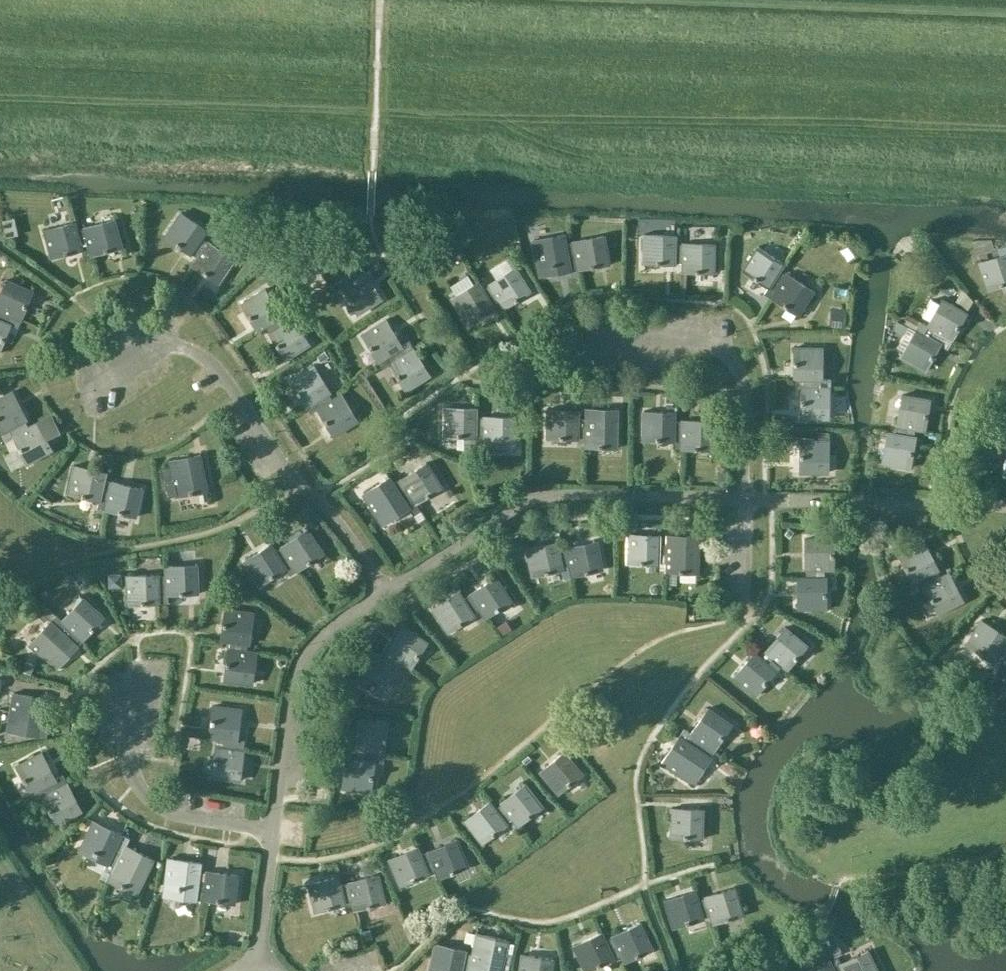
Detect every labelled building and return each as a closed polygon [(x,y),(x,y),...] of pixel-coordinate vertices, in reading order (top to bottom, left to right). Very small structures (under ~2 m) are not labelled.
[(192,252),(198,257),(203,250),(197,245),(202,238),(207,230),(182,212),(165,237),(190,255),(192,252)] [(87,237),(90,246),(92,256),(122,248),(114,219),(84,227),(85,229),(77,231),(80,239),(87,237)] [(82,248),(90,246),(87,237),(80,239),(77,231),(75,221),(45,229),(53,258),(83,250),(82,248)] [(571,271),(579,270),(575,251),(568,252),(566,243),(564,234),(534,239),(539,269),(570,264),(571,271)] [(675,262),(683,263),(683,254),(675,253),(675,244),(675,234),(644,234),(644,264),(675,264),(675,262)] [(575,251),(579,270),(609,264),(604,235),(573,240),(574,242),(566,243),(568,252),(575,251)] [(203,250),(198,257),(192,266),(218,283),(235,259),(209,241),(208,242),(202,238),(197,245),(203,250)] [(350,282),(357,277),(353,270),(355,269),(339,243),(313,259),(330,285),(338,280),(345,275),(350,282)] [(683,254),(683,263),(683,272),(714,273),(714,243),(683,243),(683,245),(675,244),(675,253),(683,254)] [(764,293),(772,298),(782,283),(775,279),(779,271),(785,262),(758,246),(742,271),(768,287),(764,293)] [(979,262),(988,290),(1005,284),(1005,253),(979,262)] [(495,293),(499,300),(505,309),(531,292),(515,267),(489,283),(490,285),(483,289),(488,297),(495,293)] [(782,283),(772,298),(772,299),(798,315),(814,290),(787,273),(786,275),(779,271),(775,279),(782,283)] [(345,275),(338,280),(342,287),(341,288),(357,314),(383,298),(366,272),(357,277),(350,282),(345,275)] [(1,320),(4,313),(13,316),(22,320),(34,291),(6,280),(0,294),(0,320),(1,320)] [(493,304),(499,300),(495,293),(488,297),(483,289),(478,281),(452,298),(468,323),(494,306),(493,304)] [(277,328),(285,323),(281,316),(282,315),(266,289),(241,305),(257,331),(266,326),(273,321),(277,328)] [(919,322),(915,329),(924,334),(931,338),(936,331),(943,335),(953,341),(968,314),(942,299),(926,326),(919,322)] [(13,316),(4,313),(1,320),(0,320),(0,353),(12,325),(10,324),(13,316)] [(293,317),(285,323),(277,328),(273,321),(266,326),(270,332),(268,333),(285,360),(310,343),(293,317)] [(398,358),(414,348),(409,341),(403,345),(387,319),(361,335),(378,362),(386,356),(394,352),(398,358)] [(915,329),(900,356),(926,371),(942,344),(949,348),(953,341),(943,335),(936,331),(931,338),(924,334),(915,329)] [(793,379),(803,379),(812,379),(812,387),(821,387),(821,379),(823,379),(824,348),(793,347),(793,379)] [(431,374),(414,348),(398,358),(394,352),(386,356),(390,363),(389,364),(405,390),(431,374)] [(325,405),(332,400),(328,393),(331,391),(314,365),(289,381),(306,407),(313,403),(321,398),(325,405)] [(812,379),(803,379),(803,387),(801,387),(800,418),(830,418),(831,387),(821,387),(812,387),(812,379)] [(0,398),(0,430),(1,433),(9,429),(17,424),(21,431),(29,427),(25,420),(28,419),(27,418),(26,418),(13,393),(14,392),(13,391),(0,398)] [(342,394),(332,400),(325,405),(321,398),(313,403),(317,409),(317,410),(333,436),(359,420),(342,394)] [(898,425),(896,433),(905,435),(906,427),(915,428),(926,430),(931,400),(901,395),(896,425),(898,425)] [(476,435),(484,435),(484,426),(476,426),(476,417),(476,407),(445,407),(445,437),(476,437),(476,435)] [(578,437),(586,437),(586,429),(578,428),(578,419),(579,409),(548,409),(547,439),(578,439),(578,437)] [(586,429),(586,437),(586,447),(617,448),(618,410),(587,409),(586,420),(578,419),(578,428),(586,429)] [(675,411),(644,411),(643,441),(674,441),(674,439),(678,439),(679,421),(675,421),(675,411)] [(17,424),(9,429),(13,435),(12,436),(26,463),(53,449),(53,448),(52,449),(46,439),(60,431),(52,415),(39,422),(29,427),(21,431),(17,424)] [(484,426),(484,435),(484,445),(515,446),(515,416),(484,416),(484,417),(476,417),(476,426),(484,426)] [(683,421),(679,421),(678,439),(674,439),(674,441),(674,449),(713,450),(714,420),(683,420),(683,421)] [(914,436),(915,428),(906,427),(905,435),(896,433),(887,432),(882,462),(911,468),(917,437),(914,436)] [(818,433),(818,441),(800,440),(799,472),(829,472),(830,433),(818,433)] [(170,460),(171,468),(174,479),(166,481),(169,497),(177,495),(177,497),(207,491),(200,454),(170,460)] [(401,480),(398,483),(403,490),(407,498),(410,501),(413,506),(416,504),(443,488),(426,462),(400,479),(401,480)] [(100,499),(108,501),(110,492),(102,490),(104,481),(106,472),(76,465),(69,494),(99,501),(100,499)] [(389,477),(363,493),(384,525),(413,506),(410,501),(407,498),(403,490),(398,483),(394,485),(389,477)] [(110,492),(108,501),(106,510),(136,517),(142,488),(112,481),(112,483),(104,481),(102,490),(110,492)] [(176,521),(186,517),(180,502),(170,505),(176,521)] [(287,555),(292,562),(298,571),(324,554),(307,529),(281,546),(282,547),(276,552),(281,559),(287,555)] [(659,562),(663,562),(663,544),(659,544),(660,535),(629,534),(628,564),(659,565),(659,562)] [(667,545),(663,544),(663,562),(667,562),(666,573),(697,574),(699,536),(668,535),(667,545)] [(815,569),(824,569),(835,569),(835,538),(805,539),(805,569),(806,569),(807,578),(816,577),(815,569)] [(567,549),(559,550),(561,559),(569,557),(570,566),(573,576),(603,570),(597,540),(566,547),(567,549)] [(563,568),(570,566),(569,557),(561,559),(559,550),(557,541),(526,547),(533,577),(563,570),(563,568)] [(932,581),(940,577),(937,570),(939,569),(925,541),(898,555),(912,583),(921,578),(929,574),(932,581)] [(285,567),(292,562),(287,555),(281,559),(276,552),(270,543),(244,560),(261,585),(287,569),(285,567)] [(166,565),(166,576),(167,585),(159,585),(159,594),(167,593),(167,595),(198,594),(197,564),(166,565)] [(824,577),(824,569),(815,569),(816,577),(807,578),(797,578),(797,609),(827,609),(827,577),(824,577)] [(950,572),(940,577),(932,581),(929,574),(921,578),(924,586),(923,586),(937,614),(964,600),(950,572)] [(159,603),(159,594),(159,585),(167,585),(166,576),(158,576),(158,574),(127,575),(129,605),(159,603)] [(471,595),(464,599),(469,607),(475,602),(480,609),(486,618),(512,601),(495,576),(470,593),(471,595)] [(474,614),(480,609),(475,602),(469,607),(464,599),(458,591),(432,608),(449,633),(475,616),(474,614)] [(56,615),(50,621),(58,628),(64,634),(69,628),(76,634),(84,641),(105,618),(83,598),(62,620),(56,615)] [(238,650),(247,651),(248,643),(250,644),(254,613),(225,609),(221,639),(230,641),(239,642),(238,650)] [(1000,664),(1005,656),(998,652),(1003,644),(1005,640),(1005,635),(982,620),(966,645),(992,662),(994,659),(1000,664)] [(50,621),(29,644),(57,669),(84,641),(76,634),(69,628),(64,634),(58,628),(50,621)] [(499,627),(504,634),(511,629),(506,623),(499,627)] [(395,659),(403,663),(412,669),(428,643),(402,627),(386,653),(387,654),(383,661),(391,665),(395,659)] [(773,658),(780,663),(788,670),(808,646),(785,627),(765,651),(766,652),(761,658),(768,664),(773,658)] [(258,652),(247,651),(238,650),(239,642),(230,641),(229,649),(228,648),(224,679),(254,683),(258,652)] [(1000,664),(995,673),(1005,680),(1005,646),(1003,644),(998,652),(1005,656),(1000,664)] [(775,670),(780,663),(773,658),(768,664),(761,658),(754,652),(734,676),(757,695),(777,671),(775,670)] [(398,670),(403,663),(395,659),(391,665),(383,661),(375,656),(358,682),(384,698),(401,671),(398,670)] [(50,720),(41,718),(45,697),(14,692),(7,732),(47,739),(50,720)] [(226,747),(235,748),(235,740),(238,740),(242,710),(212,706),(208,736),(218,738),(227,739),(226,747)] [(699,740),(706,745),(715,751),(732,725),(707,708),(690,734),(692,735),(687,741),(694,746),(699,740)] [(365,751),(374,752),(385,754),(389,723),(359,719),(355,750),(357,750),(356,758),(365,759),(365,751)] [(702,751),(706,745),(699,740),(694,746),(687,741),(679,736),(662,761),(694,783),(711,758),(702,751)] [(245,749),(235,748),(226,747),(227,739),(218,738),(217,746),(215,745),(211,776),(241,780),(245,749)] [(373,760),(374,752),(365,751),(365,759),(356,758),(346,757),(342,787),(372,791),(376,760),(373,760)] [(559,794),(583,774),(564,751),(540,771),(559,794)] [(31,794),(39,789),(47,785),(57,779),(43,752),(16,766),(31,794)] [(43,796),(41,797),(56,824),(83,810),(68,783),(64,776),(57,779),(47,785),(50,792),(43,796)] [(507,811),(513,818),(519,826),(543,807),(525,783),(500,803),(502,804),(495,809),(501,816),(507,811)] [(506,823),(513,818),(507,811),(501,816),(495,809),(489,801),(465,820),(483,844),(508,825),(506,823)] [(702,838),(703,808),(672,807),(671,837),(702,838)] [(94,820),(81,847),(111,862),(108,867),(113,870),(117,863),(121,855),(114,851),(122,834),(94,820)] [(117,863),(113,872),(141,885),(154,858),(128,846),(132,839),(122,834),(114,851),(121,855),(117,863)] [(432,860),(435,869),(440,878),(468,867),(457,839),(428,851),(429,852),(421,856),(425,864),(432,860)] [(428,872),(435,869),(432,860),(425,864),(421,856),(418,846),(389,859),(401,886),(429,874),(428,872)] [(198,880),(199,871),(201,861),(170,858),(165,895),(204,900),(206,881),(198,880)] [(206,881),(204,900),(234,904),(238,874),(208,870),(207,872),(199,871),(198,880),(206,881)] [(351,892),(353,901),(355,911),(385,903),(378,874),(348,881),(349,883),(341,885),(343,894),(351,892)] [(345,902),(353,901),(351,892),(343,894),(341,885),(339,876),(308,883),(316,912),(346,905),(345,902)] [(708,906),(711,914),(714,924),(743,915),(735,887),(705,896),(706,897),(698,900),(700,908),(708,906)] [(703,917),(711,914),(708,906),(700,908),(698,900),(695,890),(665,899),(674,928),(704,919),(703,917)] [(616,945),(620,953),(625,963),(653,949),(640,922),(612,935),(613,937),(606,941),(609,949),(616,945)] [(620,953),(616,945),(609,949),(606,941),(601,932),(573,945),(586,970),(589,970),(614,959),(613,957),(620,953)] [(461,970),(501,970),(507,940),(477,934),(473,953),(471,962),(463,961),(462,969),(461,970)] [(429,970),(461,970),(462,969),(463,961),(471,962),(473,953),(465,952),(466,949),(435,943),(429,970)] [(868,950),(840,963),(841,965),(833,968),(835,970),(878,970),(868,950)] [(553,958),(523,954),(520,970),(551,970),(553,958)] [(833,968),(829,959),(805,970),(835,970),(833,968)]
